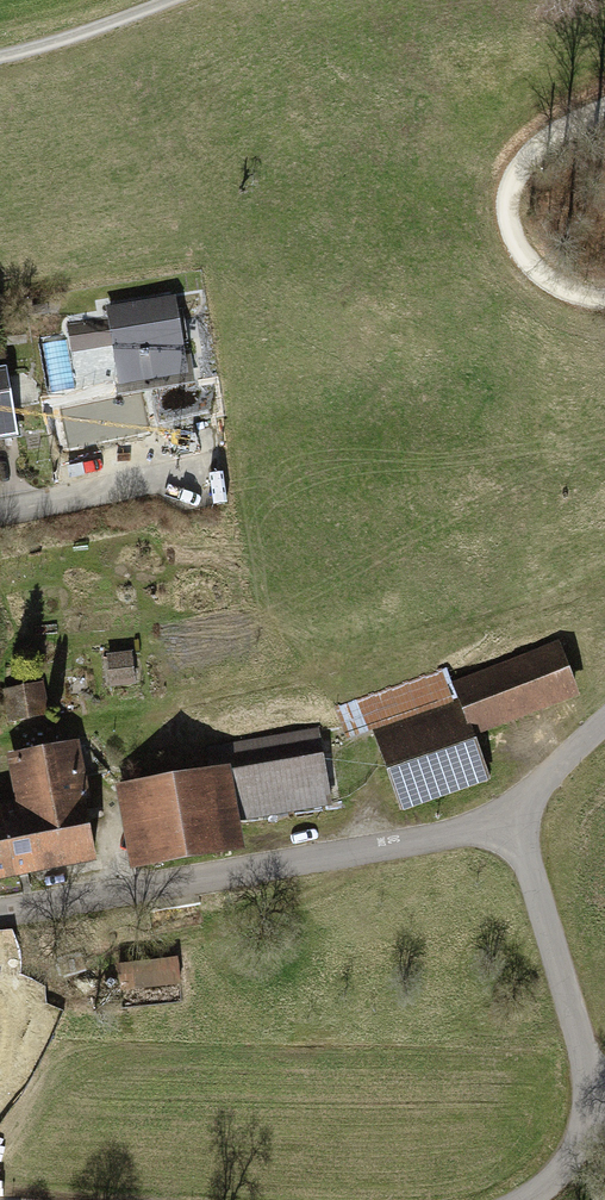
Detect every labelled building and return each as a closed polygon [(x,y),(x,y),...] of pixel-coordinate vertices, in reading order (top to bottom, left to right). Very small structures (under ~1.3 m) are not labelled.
[(200,374),(186,299),(115,312),(116,320),(80,327),(84,352),(126,344),(133,386),(200,374)] [(20,370),(0,373),(0,443),(31,438),(20,370)] [(469,708),(381,739),(408,815),(495,784),(480,739),(586,702),(566,645),(460,682),(469,708)] [(50,686),(9,693),(15,728),(56,722),(50,686)] [(214,775),(124,790),(137,864),(252,844),(248,821),(336,806),(323,731),(210,751),(214,775)] [(0,817),(0,876),(2,883),(112,860),(88,745),(17,760),(27,811),(0,817)] [(184,957),(123,966),(128,997),(188,988),(184,957)]
